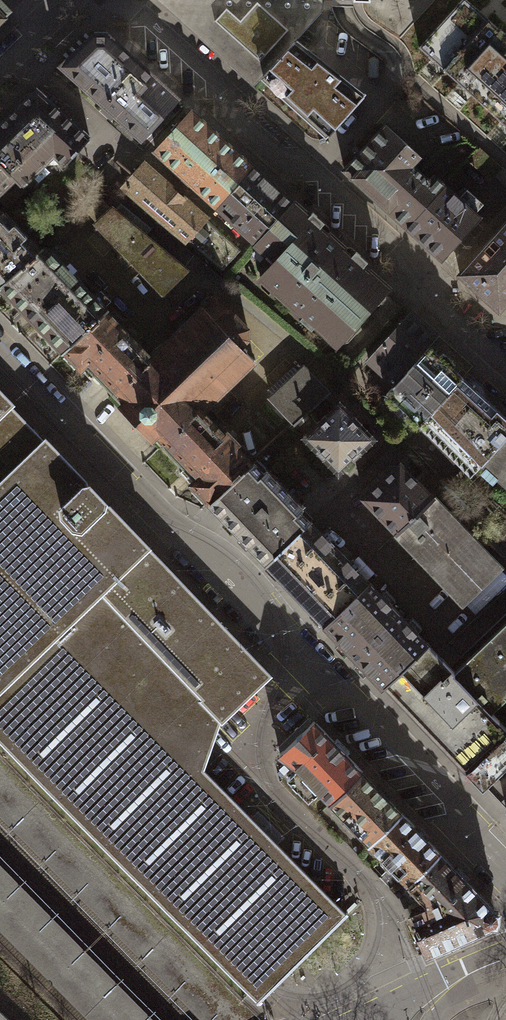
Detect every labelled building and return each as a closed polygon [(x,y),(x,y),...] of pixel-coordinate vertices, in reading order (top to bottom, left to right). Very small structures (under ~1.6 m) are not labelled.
[(263,76),(294,43),(297,39),(253,0),(178,0),(263,76)] [(322,11),(322,0),(253,0),(297,39),(322,11)] [(485,107),(505,85),(505,35),(467,0),(462,0),(419,47),(485,107)] [(10,12),(0,1),(0,22),(10,12)] [(61,66),(107,107),(142,67),(108,36),(92,36),(61,66)] [(294,43),(263,76),(329,135),(364,97),(294,43)] [(177,99),(142,67),(107,107),(141,138),(177,99)] [(485,107),(505,126),(505,85),(485,107)] [(14,178),(21,186),(53,154),(65,166),(90,139),(37,90),(0,126),(0,164),(14,178)] [(155,151),(217,207),(253,168),(244,160),(192,112),(155,151)] [(407,227),(445,185),(432,174),(428,179),(411,163),(419,155),(385,124),(344,169),(407,227)] [(14,178),(0,164),(0,192),(14,178)] [(123,187),(188,240),(205,220),(144,164),(123,187)] [(253,168),(217,207),(256,242),(292,203),(273,186),(253,168)] [(445,185),(407,227),(441,258),(479,217),(445,185)] [(371,298),(383,286),(362,267),(367,262),(356,251),(350,256),(341,248),(319,228),(324,222),(312,212),(307,217),(292,203),(256,242),(276,260),(260,278),(262,279),(264,277),(275,287),(273,289),(285,301),(287,300),(303,314),(299,319),(311,330),(318,322),(338,341),(340,339),(337,336),(347,325),(350,328),(374,301),(371,298)] [(186,271),(112,209),(97,223),(163,293),(186,271)] [(39,250),(3,212),(2,213),(0,215),(0,285),(1,285),(39,250)] [(242,254),(205,220),(188,240),(222,268),(232,257),(236,260),(242,254)] [(459,274),(499,310),(505,302),(505,223),(459,274)] [(64,351),(106,311),(107,310),(49,249),(39,250),(1,285),(64,351)] [(165,346),(152,358),(114,396),(122,404),(121,406),(153,439),(154,437),(162,446),(200,410),(202,411),(214,398),(215,399),(220,394),(219,393),(232,381),(233,382),(237,378),(236,377),(250,364),(251,365),(256,361),(241,346),(248,340),(248,329),(216,296),(204,308),(203,307),(200,310),(200,312),(187,325),(185,325),(182,327),(183,329),(169,341),(168,341),(165,344),(165,346)] [(106,311),(64,351),(91,379),(95,376),(107,389),(114,396),(152,358),(146,352),(106,311)] [(439,336),(412,312),(368,360),(394,384),(429,347),(439,336)] [(439,356),(429,347),(394,384),(387,393),(409,413),(408,413),(420,424),(463,377),(452,367),(455,363),(443,352),(439,356)] [(329,392),(304,367),(271,398),(295,424),(329,392)] [(420,424),(419,425),(470,475),(480,464),(505,436),(505,417),(463,377),(420,424)] [(256,1000),(255,1001),(257,1003),(258,1002),(269,990),(272,988),(347,914),(348,914),(347,912),(346,913),(202,768),(214,735),(220,718),(221,717),(100,591),(146,548),(148,547),(45,440),(44,441),(9,406),(11,404),(0,392),(0,741),(256,1000)] [(320,426),(308,437),(319,449),(316,452),(324,460),(327,457),(338,469),(351,458),(353,461),(361,453),(359,450),(371,438),(359,426),(362,424),(354,415),(352,418),(340,406),(327,418),(325,415),(317,423),(320,426)] [(210,504),(253,464),(237,447),(240,444),(227,431),(224,434),(202,411),(200,410),(162,446),(195,480),(191,484),(210,504)] [(480,464),(505,487),(505,436),(480,464)] [(253,464),(210,504),(266,563),(310,520),(313,518),(257,460),(253,464)] [(396,532),(433,497),(400,463),(364,498),(396,532)] [(431,568),(468,533),(433,497),(396,532),(431,568)] [(310,520),(266,563),(325,624),(369,581),(310,520)] [(500,567),(468,533),(431,568),(463,603),(500,567)] [(221,717),(222,718),(267,675),(232,638),(146,548),(100,591),(221,717)] [(469,601),(478,610),(505,585),(505,571),(504,569),(469,601)] [(369,581),(325,624),(384,685),(427,643),(369,581)] [(384,685),(466,771),(505,732),(505,728),(491,712),(505,698),(505,632),(458,677),(454,673),(455,672),(427,643),(384,685)] [(309,778),(331,801),(362,771),(315,721),(281,754),(282,754),(297,765),(309,778)] [(466,771),(482,788),(505,766),(505,732),(466,771)] [(297,765),(282,754),(278,758),(276,772),(285,780),(296,791),(309,778),(297,765)] [(202,1019),(260,1019),(0,758),(0,816),(202,1019)] [(362,771),(331,801),(370,841),(401,812),(362,771)] [(439,852),(401,812),(370,841),(408,881),(439,852)] [(428,901),(409,910),(427,952),(490,924),(490,922),(497,923),(499,910),(492,909),(493,907),(439,852),(408,881),(428,901)] [(0,864),(0,930),(89,1019),(155,1019),(0,864)]
